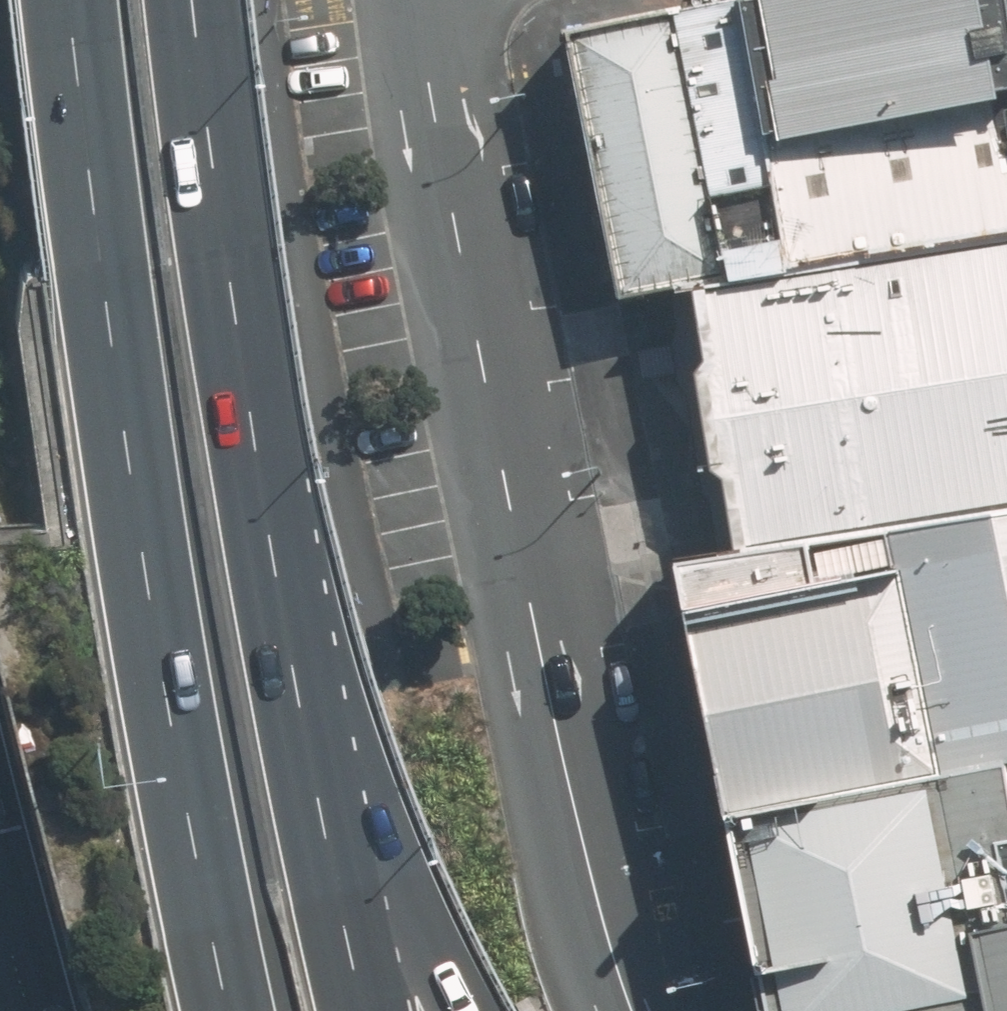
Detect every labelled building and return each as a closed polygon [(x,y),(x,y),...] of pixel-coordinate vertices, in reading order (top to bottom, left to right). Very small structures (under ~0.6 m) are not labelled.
[(673,12),(709,203),(773,188),(768,152),(755,85),(740,0),(736,0),(673,12)] [(755,85),(768,152),(1006,109),(1006,13),(1005,0),(740,0),(755,85)] [(673,12),(565,34),(620,303),(689,289),(725,286),(709,203),(673,12)] [(768,152),(773,188),(787,276),(1006,239),(1006,109),(768,152)] [(773,188),(709,203),(725,286),(787,276),(773,188)] [(689,289),(703,364),(692,378),(707,475),(720,483),(731,556),(889,532),(1006,513),(1006,239),(787,276),(725,286),(689,289)] [(889,532),(898,574),(938,779),(1000,767),(1006,766),(1006,513),(889,532)] [(731,556),(671,566),(681,615),(898,574),(889,532),(731,556)] [(938,779),(898,574),(681,615),(721,819),(938,779)] [(1000,767),(938,779),(721,819),(758,1010),(1006,1010),(1006,801),(1000,767)]
